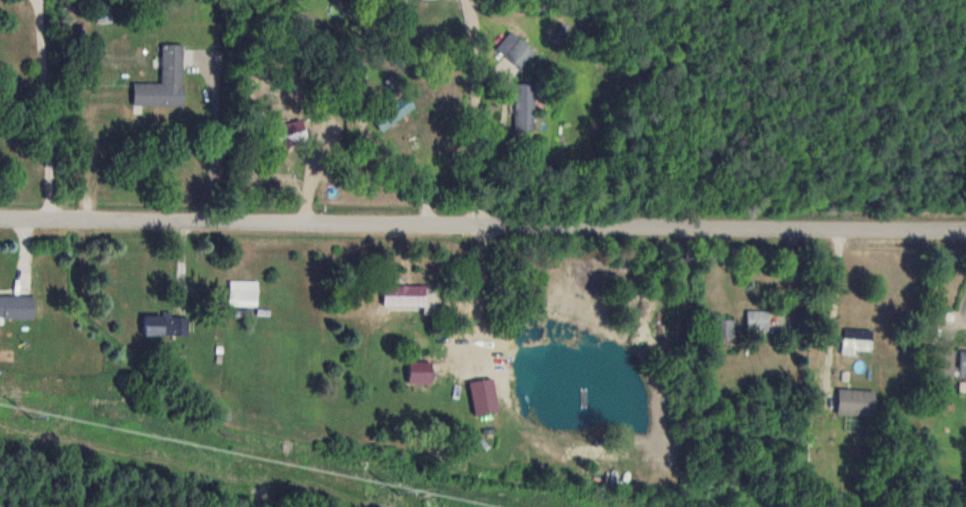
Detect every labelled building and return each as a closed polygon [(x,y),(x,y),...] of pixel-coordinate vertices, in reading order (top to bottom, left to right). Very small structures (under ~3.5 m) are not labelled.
[(537,52),(521,37),(505,54),(521,69),(537,52)] [(183,43),(162,43),(162,82),(133,82),(133,105),(183,105),(183,43)] [(515,82),(515,130),(535,130),(535,82),(515,82)] [(415,105),(403,90),(371,117),(384,131),(415,105)] [(258,305),(258,279),(229,279),(229,305),(258,305)] [(383,304),(424,304),(424,284),(383,284),(383,304)] [(0,294),(0,317),(32,317),(32,294),(0,294)] [(748,331),(770,331),(770,309),(748,309),(748,331)] [(144,314),(144,335),(189,335),(189,314),(144,314)] [(737,318),(715,318),(715,336),(737,336),(737,318)] [(844,351),(872,351),(872,328),(844,328),(844,351)] [(432,393),(432,351),(408,351),(408,393),(432,393)] [(875,415),(875,389),(838,388),(838,414),(875,415)]
